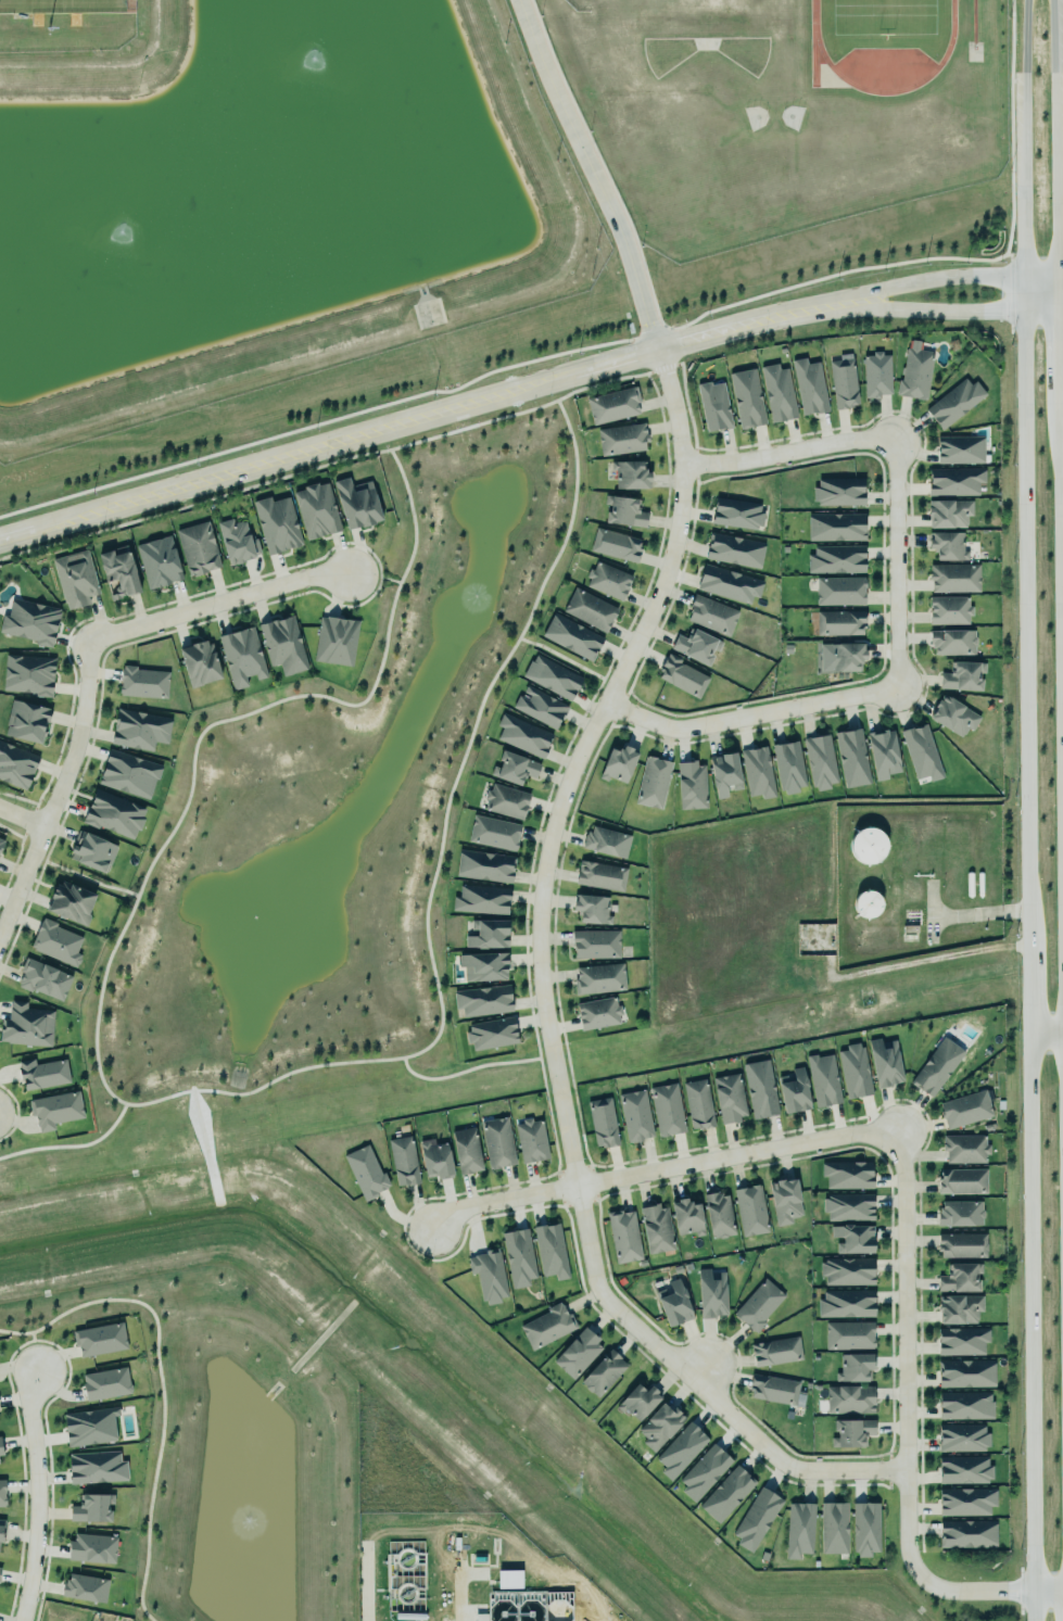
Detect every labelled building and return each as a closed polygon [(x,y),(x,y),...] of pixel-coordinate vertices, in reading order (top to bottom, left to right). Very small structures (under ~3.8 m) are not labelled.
[(904,346),(932,351),(923,398),(894,393),(896,379),(899,379),(904,346)] [(861,355),(861,396),(876,396),(877,393),(889,393),(887,353),(879,353),(878,350),(870,350),(870,354),(861,355)] [(858,406),(852,353),(838,355),(839,360),(829,362),(834,409),(858,406)] [(788,358),(799,415),(809,413),(808,411),(812,410),(812,413),(825,409),(815,360),(805,363),(802,356),(788,358)] [(784,367),(795,417),(787,417),(781,419),(775,419),(769,421),(757,366),(759,365),(774,362),(775,368),(784,367)] [(725,372),(751,367),(762,422),(737,428),(725,372)] [(923,408),(962,377),(967,383),(973,379),(985,393),(939,429),(923,408)] [(694,383),(707,381),(707,384),(720,381),(730,426),(704,431),(694,383)] [(583,397),(633,384),(636,401),(633,401),(636,413),(590,423),(583,397)] [(594,428),(642,421),(643,432),(641,433),(644,433),(645,441),(641,441),(642,449),(597,456),(594,428)] [(937,436),(980,436),(982,461),(937,463),(937,436)] [(607,460),(607,469),(612,469),(612,487),(646,486),(646,480),(647,480),(646,471),(643,471),(643,467),(642,467),(642,460),(638,460),(638,459),(619,459),(619,460),(607,460)] [(978,496),(978,485),(984,485),(984,469),(928,468),(928,495),(978,496)] [(332,482),(347,531),(382,520),(370,480),(351,486),(348,477),(332,482)] [(863,506),(864,480),(814,478),(813,504),(863,506)] [(289,491),(301,487),(300,485),(314,481),(315,484),(324,481),(339,529),(303,540),(289,491)] [(250,501),(265,554),(300,543),(286,496),(268,501),(266,495),(250,501)] [(645,528),(647,513),(635,511),(637,499),(604,496),(603,505),(607,505),(605,523),(645,528)] [(759,530),(762,504),(714,498),(711,525),(759,530)] [(925,498),(950,498),(950,499),(970,499),(970,515),(964,515),(964,522),(963,523),(963,527),(926,527),(926,515),(925,515),(924,506),(925,506),(925,498)] [(806,512),(806,540),(862,539),(861,511),(806,512)] [(214,521),(227,565),(241,560),(241,558),(252,555),(251,554),(257,552),(253,537),(248,540),(242,520),(239,521),(238,520),(230,522),(229,517),(214,521)] [(172,529),(205,520),(217,566),(204,569),(204,570),(185,575),(172,529)] [(593,527),(636,539),(634,546),(637,547),(633,561),(587,549),(593,527)] [(707,531),(762,542),(757,568),(701,557),(707,531)] [(928,531),(960,531),(960,549),(965,549),(965,558),(934,558),(934,552),(931,552),(931,547),(926,547),(925,539),(926,532),(928,531)] [(179,578),(167,534),(132,544),(145,587),(179,578)] [(812,545),(863,546),(863,572),(805,571),(805,552),(812,552),(812,545)] [(49,558),(84,548),(96,592),(85,595),(87,603),(64,608),(63,601),(61,603),(49,558)] [(94,552),(109,548),(111,553),(125,549),(137,591),(123,595),(123,594),(117,595),(117,596),(107,598),(94,552)] [(593,560),(590,569),(586,567),(582,575),(586,578),(583,584),(619,599),(629,574),(593,560)] [(694,587),(747,603),(749,595),(755,597),(760,580),(701,562),(694,587)] [(929,591),(976,590),(975,563),(927,565),(927,572),(926,572),(926,579),(931,579),(932,581),(929,581),(929,591)] [(813,577),(861,575),(862,604),(813,605),(813,577)] [(571,585),(615,608),(610,617),(609,616),(602,631),(559,609),(571,585)] [(729,637),(739,611),(694,595),(685,620),(729,637)] [(926,623),(965,623),(965,615),(970,615),(970,605),(965,605),(965,596),(926,596),(926,607),(928,607),(928,611),(926,611),(926,623)] [(50,643),(58,611),(55,611),(56,608),(9,597),(5,616),(0,615),(0,631),(34,638),(33,643),(48,646),(50,643)] [(814,610),(814,634),(859,634),(859,628),(862,628),(862,610),(814,610)] [(255,623),(290,612),(306,668),(280,675),(276,662),(267,664),(255,623)] [(541,637),(592,662),(603,638),(552,613),(541,637)] [(358,621),(319,616),(313,661),(352,666),(358,621)] [(215,635),(250,625),(264,675),(253,679),(251,673),(242,675),(244,684),(231,687),(215,635)] [(674,634),(668,646),(704,663),(708,655),(705,654),(709,646),(714,649),(719,642),(713,639),(713,638),(688,625),(687,626),(685,630),(687,632),(686,634),(684,633),(682,637),(674,634)] [(931,656),(975,655),(975,630),(930,631),(931,656)] [(189,688),(221,679),(210,640),(178,648),(189,688)] [(827,643),(835,643),(835,642),(860,642),(860,648),(862,648),(863,658),(859,658),(859,662),(858,662),(858,670),(823,670),(823,660),(827,660),(827,643)] [(665,651),(678,658),(675,661),(706,677),(695,698),(654,676),(657,671),(655,670),(665,651)] [(33,692),(33,694),(34,695),(48,696),(48,694),(49,693),(50,669),(51,669),(52,657),(2,654),(0,677),(0,690),(33,692)] [(519,674),(567,699),(579,676),(532,654),(530,659),(528,658),(519,674)] [(983,661),(982,672),(976,672),(975,677),(979,677),(978,689),(936,687),(938,672),(947,672),(948,660),(950,661),(951,660),(983,661)] [(119,696),(167,698),(168,670),(120,669),(119,696)] [(508,707),(553,729),(558,719),(560,720),(567,705),(523,683),(519,691),(527,694),(524,698),(515,693),(508,707)] [(940,693),(961,706),(960,706),(977,717),(969,730),(964,726),(961,733),(959,733),(958,736),(925,717),(931,708),(929,707),(935,697),(937,698),(940,693)] [(8,698),(1,724),(3,724),(1,734),(37,743),(38,734),(40,734),(43,721),(45,721),(47,710),(45,707),(8,698)] [(114,707),(168,718),(165,733),(166,734),(164,743),(151,740),(150,750),(107,743),(112,717),(114,707)] [(496,740),(543,759),(552,734),(501,713),(496,726),(501,728),(496,740)] [(898,730),(913,778),(925,774),(927,781),(940,776),(924,722),(898,730)] [(832,731),(858,726),(868,782),(843,787),(832,731)] [(863,732),(884,727),(884,731),(890,729),(898,770),(884,773),(885,777),(873,780),(863,732)] [(812,790),(837,786),(830,734),(804,738),(812,790)] [(769,743),(795,738),(803,785),(796,786),(796,790),(783,794),(782,788),(777,789),(769,743)] [(22,789),(0,780),(0,741),(36,756),(22,789)] [(737,749),(746,795),(758,793),(759,798),(773,795),(763,745),(737,749)] [(609,748),(599,776),(625,785),(637,752),(621,746),(619,752),(609,748)] [(491,764),(489,772),(517,783),(519,775),(521,776),(522,773),(533,776),(539,763),(524,758),(524,757),(498,747),(495,758),(498,759),(496,767),(491,764)] [(105,748),(159,764),(154,778),(152,777),(145,799),(96,783),(105,748)] [(718,752),(722,751),(722,752),(725,751),(733,750),(739,787),(730,789),(729,783),(723,784),(723,786),(725,796),(714,798),(711,786),(709,777),(710,776),(706,756),(712,755),(712,756),(718,755),(718,752)] [(643,756),(632,802),(659,809),(671,761),(658,758),(657,759),(656,758),(656,757),(645,755),(644,756),(643,756)] [(674,761),(685,757),(695,759),(695,762),(701,762),(705,791),(701,793),(701,806),(678,808),(674,761)] [(490,782),(528,793),(520,819),(482,808),(485,799),(481,798),(484,788),(488,789),(490,782)] [(133,841),(146,809),(94,790),(82,822),(133,841)] [(470,813),(518,823),(515,838),(514,837),(514,840),(515,840),(514,848),(512,848),(511,850),(465,840),(469,821),(470,813)] [(631,836),(588,825),(582,849),(625,860),(631,836)] [(884,862),(883,829),(851,830),(852,863),(884,862)] [(67,860),(106,874),(117,845),(78,831),(67,860)] [(456,848),(511,854),(508,882),(453,875),(456,848)] [(577,859),(572,883),(620,890),(624,866),(577,859)] [(59,879),(92,894),(84,913),(85,913),(87,916),(83,926),(41,909),(47,897),(46,897),(52,882),(56,884),(59,879)] [(452,897),(451,912),(508,915),(509,888),(459,886),(458,898),(452,897)] [(571,894),(573,894),(574,894),(607,896),(606,914),(609,914),(609,924),(575,922),(575,914),(574,914),(574,909),(569,909),(570,899),(571,899),(571,894)] [(76,967),(81,955),(76,953),(82,936),(41,920),(29,949),(76,967)] [(507,921),(470,920),(470,932),(465,932),(465,948),(507,948),(507,921)] [(572,959),(619,958),(619,930),(572,931),(572,959)] [(456,953),(465,953),(495,951),(504,951),(504,962),(503,963),(503,971),(503,972),(503,978),(461,980),(460,965),(456,966),(456,953)] [(15,986),(28,990),(29,988),(59,1000),(69,976),(54,970),(54,968),(39,963),(23,957),(16,971),(20,972),(15,982),(16,983),(15,986)] [(573,967),(620,962),(623,988),(572,993),(571,979),(573,978),(573,967)] [(451,990),(453,1009),(459,1008),(460,1015),(510,1010),(506,984),(451,990)] [(576,1004),(581,1031),(621,1023),(616,997),(576,1004)] [(53,1011),(26,1009),(26,1003),(9,1002),(8,1020),(1,1020),(0,1035),(0,1044),(51,1046),(53,1011)] [(517,1043),(513,1017),(465,1026),(470,1052),(517,1043)] [(928,1097),(962,1051),(941,1036),(907,1081),(914,1087),(915,1087),(928,1097)] [(876,1088),(903,1083),(895,1041),(880,1043),(880,1038),(867,1041),(876,1088)] [(836,1049),(846,1099),(872,1094),(862,1044),(836,1049)] [(803,1055),(813,1106),(839,1102),(830,1053),(814,1056),(813,1053),(803,1055)] [(15,1061),(30,1058),(33,1064),(62,1058),(66,1081),(21,1090),(20,1080),(17,1080),(15,1061)] [(776,1113),(765,1059),(739,1063),(750,1118),(776,1113)] [(789,1069),(790,1075),(777,1077),(784,1114),(811,1109),(803,1067),(789,1069)] [(709,1077),(736,1072),(745,1114),(737,1116),(737,1120),(719,1123),(709,1077)] [(682,1083),(691,1130),(714,1126),(705,1079),(682,1083)] [(646,1087),(656,1135),(657,1135),(658,1136),(666,1135),(666,1134),(683,1130),(673,1082),(646,1087)] [(616,1093),(642,1088),(650,1135),(640,1137),(640,1140),(632,1141),(632,1140),(624,1141),(616,1093)] [(937,1102),(983,1088),(990,1115),(945,1128),(941,1117),(939,1117),(937,1111),(939,1110),(937,1102)] [(26,1100),(76,1090),(80,1116),(50,1123),(51,1129),(36,1131),(36,1125),(34,1125),(33,1115),(29,1115),(26,1100)] [(584,1099),(607,1093),(618,1143),(606,1145),(605,1141),(594,1144),(584,1099)] [(507,1117),(479,1122),(488,1170),(515,1165),(507,1117)] [(548,1159),(541,1119),(514,1123),(521,1164),(548,1159)] [(448,1130),(471,1126),(480,1168),(469,1170),(470,1172),(457,1174),(455,1164),(454,1164),(450,1139),(451,1139),(448,1130)] [(942,1132),(942,1149),(946,1149),(946,1161),(983,1161),(983,1154),(988,1154),(988,1143),(985,1143),(985,1132),(942,1132)] [(394,1186),(418,1183),(412,1136),(388,1139),(394,1186)] [(429,1146),(428,1142),(418,1144),(425,1178),(435,1176),(436,1179),(453,1176),(446,1143),(429,1146)] [(340,1154),(362,1201),(375,1194),(375,1192),(388,1186),(381,1172),(378,1173),(365,1143),(340,1154)] [(868,1161),(818,1161),(818,1176),(823,1176),(823,1188),(871,1187),(870,1174),(868,1175),(868,1161)] [(986,1169),(938,1170),(938,1194),(986,1193),(986,1169)] [(774,1225),(789,1221),(789,1218),(796,1216),(797,1215),(800,1214),(793,1178),(781,1180),(781,1178),(773,1180),(765,1181),(768,1188),(767,1189),(774,1225)] [(731,1186),(756,1181),(765,1230),(739,1234),(731,1186)] [(724,1193),(733,1233),(724,1234),(723,1237),(718,1238),(716,1237),(709,1238),(700,1193),(707,1192),(714,1190),(714,1192),(719,1191),(720,1194),(724,1193)] [(821,1210),(826,1210),(826,1219),(873,1218),(872,1191),(821,1191),(821,1210)] [(667,1200),(683,1196),(684,1201),(687,1200),(688,1203),(696,1202),(700,1221),(699,1221),(701,1233),(693,1236),(692,1231),(674,1234),(673,1227),(672,1227),(667,1200)] [(939,1201),(979,1200),(979,1208),(982,1211),(980,1217),(979,1218),(979,1225),(934,1225),(934,1211),(937,1211),(936,1206),(939,1207),(939,1201)] [(636,1206),(645,1253),(672,1249),(665,1205),(656,1207),(656,1203),(636,1206)] [(605,1211),(615,1261),(642,1255),(631,1205),(605,1211)] [(530,1226),(540,1276),(552,1274),(553,1280),(567,1277),(556,1221),(543,1224),(543,1223),(530,1226)] [(827,1226),(870,1225),(870,1252),(833,1252),(833,1242),(839,1242),(839,1237),(827,1237),(827,1226)] [(499,1232),(508,1227),(516,1228),(520,1226),(526,1227),(534,1276),(526,1277),(527,1284),(509,1288),(499,1232)] [(935,1232),(984,1232),(984,1242),(984,1250),(984,1256),(938,1257),(938,1251),(935,1251),(935,1244),(935,1232)] [(465,1257),(467,1272),(473,1271),(479,1301),(482,1300),(483,1305),(498,1303),(497,1297),(505,1295),(496,1250),(495,1251),(494,1246),(482,1250),(482,1252),(470,1254),(471,1256),(465,1257)] [(871,1257),(822,1257),(822,1261),(817,1261),(817,1275),(822,1275),(822,1283),(871,1283),(871,1257)] [(947,1263),(979,1262),(979,1272),(973,1272),(973,1279),(976,1279),(976,1290),(950,1291),(950,1290),(935,1290),(935,1275),(944,1275),(944,1264),(947,1264),(947,1263)] [(695,1268),(697,1318),(712,1317),(712,1315),(724,1314),(721,1271),(707,1271),(707,1267),(695,1268)] [(762,1277),(782,1295),(760,1319),(762,1321),(759,1326),(760,1326),(757,1330),(756,1329),(752,1333),(738,1319),(737,1320),(731,1315),(732,1314),(730,1313),(762,1277)] [(667,1327),(692,1319),(679,1278),(665,1282),(667,1288),(655,1292),(667,1327)] [(871,1289),(820,1290),(821,1299),(815,1299),(815,1316),(871,1316),(871,1307),(871,1296),(871,1289)] [(938,1294),(942,1294),(942,1292),(982,1292),(982,1310),(975,1310),(975,1319),(938,1319),(938,1294)] [(517,1326),(529,1351),(573,1326),(567,1313),(564,1314),(559,1303),(558,1304),(556,1301),(543,1307),(545,1310),(517,1326)] [(78,1358),(127,1349),(122,1322),(73,1331),(78,1358)] [(825,1350),(873,1349),(873,1322),(825,1323),(825,1350)] [(552,1360),(560,1353),(558,1350),(572,1334),(574,1335),(584,1325),(593,1330),(598,1339),(594,1342),(599,1347),(571,1379),(552,1360)] [(935,1328),(986,1327),(986,1342),(980,1342),(982,1354),(936,1354),(935,1328)] [(748,1343),(796,1335),(799,1358),(769,1364),(769,1363),(751,1366),(748,1343)] [(577,1381),(583,1375),(582,1375),(600,1354),(602,1355),(607,1347),(618,1357),(617,1358),(624,1365),(595,1396),(589,1391),(586,1392),(582,1388),(582,1385),(577,1381)] [(837,1354),(843,1351),(872,1350),(872,1365),(864,1365),(865,1369),(869,1369),(869,1378),(834,1379),(834,1371),(838,1371),(837,1354)] [(937,1367),(939,1366),(939,1357),(992,1357),(992,1385),(937,1385),(937,1367)] [(79,1375),(123,1366),(126,1383),(128,1384),(128,1390),(127,1391),(128,1392),(83,1402),(79,1383),(81,1382),(79,1375)] [(749,1369),(799,1379),(797,1391),(801,1391),(798,1405),(749,1396),(751,1385),(747,1384),(749,1369)] [(660,1394),(637,1419),(624,1407),(621,1411),(612,1404),(637,1376),(647,1384),(650,1381),(656,1386),(657,1391),(660,1394)] [(824,1386),(871,1385),(871,1401),(872,1401),(872,1404),(868,1404),(866,1406),(871,1406),(871,1413),(824,1413),(824,1386)] [(992,1419),(992,1392),(938,1393),(939,1420),(992,1419)] [(675,1405),(670,1400),(668,1403),(662,1397),(635,1429),(645,1438),(641,1442),(653,1453),(684,1416),(683,1414),(680,1410),(674,1408),(675,1405)] [(61,1413),(115,1405),(117,1415),(111,1416),(114,1440),(65,1447),(63,1436),(61,1426),(61,1413)] [(654,1455),(689,1419),(710,1440),(669,1480),(660,1472),(663,1465),(654,1455)] [(874,1420),(834,1420),(835,1438),(831,1438),(831,1448),(863,1447),(863,1435),(875,1435),(874,1420)] [(936,1422),(983,1422),(983,1431),(988,1431),(988,1444),(982,1444),(982,1448),(937,1449),(936,1422)] [(732,1462),(713,1444),(676,1483),(695,1501),(732,1462)] [(68,1454),(69,1484),(127,1482),(126,1461),(120,1461),(119,1452),(68,1454)] [(936,1456),(985,1456),(985,1465),(989,1465),(989,1479),(985,1479),(985,1482),(936,1482),(936,1456)] [(698,1506),(717,1524),(756,1483),(737,1465),(698,1506)] [(731,1530),(763,1482),(772,1487),(781,1497),(749,1549),(736,1543),(739,1536),(732,1533),(731,1530)] [(938,1489),(958,1489),(964,1485),(970,1486),(992,1486),(994,1503),(987,1504),(987,1512),(938,1514),(938,1489)] [(76,1494),(111,1494),(111,1503),(105,1504),(105,1510),(107,1510),(107,1521),(67,1521),(67,1506),(76,1506),(76,1494)] [(850,1502),(859,1498),(865,1500),(871,1498),(877,1500),(877,1550),(871,1550),(871,1556),(857,1556),(856,1553),(851,1553),(850,1502)] [(844,1502),(845,1553),(818,1553),(818,1503),(828,1502),(830,1503),(835,1503),(839,1503),(839,1502),(844,1502)] [(814,1504),(787,1503),(786,1560),(799,1560),(799,1554),(813,1554),(814,1504)] [(939,1547),(995,1548),(995,1521),(939,1521),(939,1547)] [(115,1563),(116,1536),(70,1535),(69,1562),(115,1563)] [(521,1570),(497,1570),(497,1588),(521,1588),(521,1570)] [(66,1573),(106,1580),(102,1603),(93,1601),(58,1596),(61,1583),(62,1582),(63,1579),(65,1579),(66,1573)]
